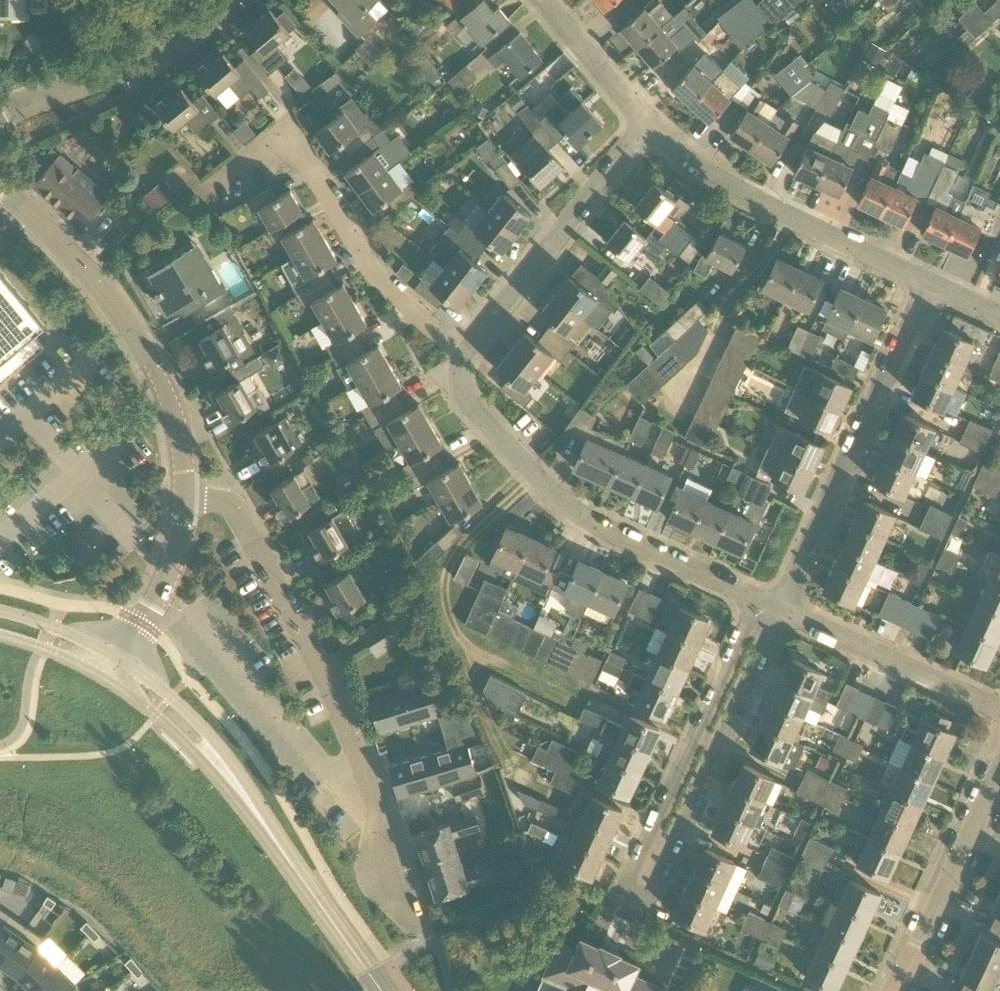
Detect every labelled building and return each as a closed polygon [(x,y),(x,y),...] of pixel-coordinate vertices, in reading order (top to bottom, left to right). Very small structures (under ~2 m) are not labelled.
[(28,17),(29,12),(31,12),(31,10),(47,10),(47,0),(0,0),(0,17),(28,17)] [(344,8),(339,13),(361,37),(377,21),(366,9),(375,0),(339,0),(338,1),(344,8)] [(458,0),(439,0),(450,14),(462,5),(458,0)] [(495,10),(487,0),(484,0),(462,17),(460,14),(446,26),(455,36),(468,25),(482,43),(510,20),(499,7),(495,10)] [(606,10),(617,0),(597,0),(606,10)] [(664,6),(659,0),(654,0),(621,28),(638,47),(662,26),(674,17),(664,6)] [(751,0),(743,0),(719,20),(728,32),(759,9),(751,0)] [(803,0),(762,0),(759,3),(774,26),(803,0)] [(967,28),(985,13),(976,4),(959,20),(967,28)] [(662,26),(638,47),(655,66),(678,45),(681,49),(695,36),(700,40),(708,31),(695,16),(685,7),(674,17),(662,26)] [(251,55),(268,76),(290,58),(278,44),(290,33),(270,9),(257,21),(260,24),(249,34),(260,47),(251,55)] [(770,24),(759,9),(728,32),(741,48),(770,24)] [(976,38),(993,22),(985,13),(967,28),(976,38)] [(419,37),(434,27),(426,15),(411,26),(419,37)] [(792,23),(780,31),(787,44),(801,36),(792,23)] [(725,32),(719,25),(711,33),(718,39),(725,32)] [(967,28),(945,50),(954,59),(976,38),(967,28)] [(520,32),(489,59),(496,67),(507,58),(522,77),(543,60),(533,47),(531,49),(519,35),(521,33),(520,32)] [(356,50),(373,67),(386,55),(369,37),(356,50)] [(879,65),(880,64),(882,58),(891,63),(894,56),(886,52),(886,51),(873,44),(865,57),(879,65)] [(708,82),(710,80),(724,68),(706,52),(689,70),(673,88),(689,103),(708,82)] [(210,60),(196,71),(216,95),(217,94),(228,108),(240,98),(241,99),(252,89),(260,99),(270,91),(262,81),(245,60),(235,68),(224,54),(213,63),(210,60)] [(894,56),(891,63),(888,68),(886,71),(896,76),(904,61),(894,56)] [(811,80),(815,78),(799,57),(776,76),(792,96),(812,82),(813,83),(814,82),(811,80)] [(733,97),(741,102),(753,86),(746,81),(752,76),(732,60),(724,68),(710,80),(708,82),(689,103),(710,122),(733,97)] [(458,93),(477,78),(468,66),(449,80),(458,93)] [(826,90),(813,83),(812,82),(792,96),(793,97),(800,100),(816,108),(826,90)] [(831,116),(846,90),(832,82),(827,90),(826,90),(816,108),(831,116)] [(778,110),(766,102),(759,97),(762,92),(753,86),(741,102),(746,106),(729,133),(751,149),(777,112),(778,110)] [(221,116),(203,95),(194,102),(182,89),(171,98),(168,94),(155,106),(175,130),(187,119),(199,133),(221,116)] [(851,117),(861,94),(848,89),(838,112),(851,117)] [(519,112),(528,105),(519,93),(510,101),(519,112)] [(532,109),(541,120),(549,113),(559,124),(558,125),(578,147),(603,124),(582,101),(569,114),(550,93),(532,109)] [(355,150),(376,135),(383,130),(369,110),(365,114),(353,97),(332,113),(335,119),(316,133),(331,152),(348,140),(355,150)] [(541,120),(532,109),(528,105),(519,112),(531,129),(541,120)] [(875,145),(887,119),(890,113),(874,105),(869,115),(859,110),(852,125),(848,123),(838,143),(837,142),(817,185),(840,196),(858,157),(868,161),(875,145)] [(789,118),(788,119),(777,112),(751,149),(773,163),(798,124),(789,118)] [(836,140),(842,130),(824,119),(818,129),(836,140)] [(875,145),(891,152),(903,126),(887,119),(875,145)] [(817,185),(837,142),(815,132),(794,174),(817,185)] [(541,185),(563,165),(534,134),(510,156),(521,167),(523,165),(541,185)] [(360,192),(389,171),(375,152),(383,146),(376,135),(355,150),(363,161),(346,173),(360,192)] [(501,153),(491,161),(496,169),(511,189),(521,182),(507,161),(501,153)] [(922,189),(931,193),(944,165),(945,162),(930,155),(926,153),(907,193),(894,187),(881,215),(905,226),(922,189)] [(950,154),(945,165),(958,171),(963,160),(950,154)] [(34,173),(43,163),(37,156),(27,166),(34,173)] [(62,156),(55,163),(35,185),(82,226),(102,204),(70,176),(76,169),(62,156)] [(881,215),(894,187),(882,181),(889,166),(879,162),(859,204),(881,215)] [(945,165),(944,165),(931,193),(940,198),(923,234),(946,245),(959,217),(946,211),(953,196),(949,194),(959,172),(958,171),(945,165)] [(389,171),(360,192),(374,211),(391,198),(398,208),(418,193),(411,183),(403,189),(389,171)] [(156,211),(172,197),(161,183),(145,197),(156,211)] [(704,243),(694,235),(667,213),(677,200),(655,183),(635,208),(658,226),(653,232),(669,246),(690,263),(704,243)] [(271,237),(293,224),(290,219),(303,212),(291,190),(273,201),(267,190),(245,203),(251,214),(260,209),(271,229),(268,231),(271,237)] [(489,212),(517,234),(532,216),(504,194),(489,212)] [(998,201),(995,208),(986,203),(983,209),(966,201),(959,217),(946,245),(969,256),(981,230),(996,238),(999,230),(999,202),(998,201)] [(503,253),(517,234),(489,212),(475,230),(467,224),(459,233),(479,249),(486,240),(503,253)] [(160,218),(150,225),(155,233),(166,226),(160,218)] [(294,257),(326,239),(314,219),(296,229),(293,224),(271,237),(274,242),(283,237),(294,257)] [(669,246),(653,232),(648,239),(625,221),(608,243),(629,260),(638,248),(655,262),(669,246)] [(450,226),(428,254),(434,259),(445,268),(473,290),(488,272),(476,262),(471,259),(479,250),(479,249),(459,233),(450,226)] [(732,272),(746,247),(721,233),(708,257),(703,255),(695,270),(707,276),(714,262),(732,272)] [(298,296),(320,283),(325,280),(319,270),(337,260),(326,239),(294,257),(306,277),(292,285),(298,296)] [(198,326),(211,319),(224,312),(215,297),(225,291),(198,246),(166,264),(168,268),(152,277),(160,291),(156,293),(158,297),(159,297),(169,314),(182,306),(186,314),(189,312),(198,326)] [(786,299),(800,269),(778,259),(764,288),(786,299)] [(608,266),(599,277),(607,284),(616,272),(608,266)] [(459,308),(473,290),(445,268),(431,286),(423,279),(415,289),(435,305),(442,295),(459,308)] [(800,269),(786,299),(809,309),(823,280),(800,269)] [(45,348),(32,332),(40,324),(43,328),(46,325),(0,270),(0,386),(45,348)] [(570,277),(555,295),(584,318),(598,299),(587,291),(570,277)] [(598,277),(587,291),(598,299),(615,313),(620,307),(604,288),(607,284),(599,277),(598,277)] [(641,291),(662,307),(672,293),(651,277),(641,291)] [(324,322),(356,304),(344,284),(326,294),(320,283),(298,296),(304,307),(313,302),(324,322)] [(851,329),(864,299),(841,289),(828,318),(851,329)] [(569,336),(584,318),(555,295),(541,314),(557,327),(550,336),(570,352),(577,342),(569,336)] [(864,299),(851,329),(873,339),(886,310),(864,299)] [(678,320),(689,329),(708,311),(698,301),(678,320)] [(333,359),(355,346),(349,335),(367,325),(356,304),(324,322),(336,342),(327,347),(333,359)] [(232,371),(246,364),(243,358),(255,352),(244,332),(240,334),(233,322),(239,319),(232,308),(224,312),(211,319),(217,329),(202,338),(209,351),(204,353),(213,369),(227,362),(232,371)] [(674,343),(689,329),(678,320),(663,334),(674,343)] [(733,337),(756,348),(761,337),(738,326),(733,337)] [(800,355),(810,332),(799,326),(788,349),(800,355)] [(934,352),(963,366),(974,343),(944,330),(934,352)] [(570,352),(550,336),(542,345),(526,332),(511,351),(540,373),(554,355),(562,361),(570,352)] [(810,332),(800,355),(811,360),(822,337),(810,332)] [(663,334),(651,345),(659,356),(669,347),(674,343),(663,334)] [(750,359),(756,348),(733,337),(728,348),(750,359)] [(379,345),(366,353),(361,356),(355,346),(333,359),(339,369),(351,390),(360,385),(359,383),(390,365),(379,345)] [(659,356),(658,357),(675,375),(686,365),(669,347),(659,356)] [(745,370),(750,359),(728,348),(722,359),(745,370)] [(525,391),(540,373),(511,351),(497,369),(513,382),(506,392),(525,407),(533,398),(525,391)] [(953,388),(963,366),(934,352),(924,374),(953,388)] [(990,378),(999,383),(999,355),(990,378)] [(251,375),(256,372),(265,367),(259,357),(250,362),(246,364),(232,371),(238,381),(218,392),(225,405),(221,407),(230,423),(257,407),(249,393),(258,387),(251,375)] [(664,385),(675,375),(658,357),(656,359),(647,367),(664,385)] [(831,369),(854,380),(859,368),(837,358),(831,369)] [(740,381),(745,370),(722,359),(717,370),(740,381)] [(368,419),(390,407),(384,397),(402,386),(390,365),(359,383),(360,385),(371,404),(362,409),(368,419)] [(796,389),(841,409),(851,387),(807,366),(796,389)] [(654,394),(664,385),(647,367),(637,376),(654,394)] [(735,392),(740,381),(717,370),(712,382),(735,392)] [(943,410),(953,388),(924,374),(914,397),(943,410)] [(643,404),(654,394),(637,376),(626,386),(643,404)] [(729,404),(735,392),(712,382),(707,393),(729,404)] [(830,432),(841,409),(796,389),(786,411),(830,432)] [(724,415),(729,404),(707,393),(701,404),(724,415)] [(400,443),(431,425),(419,404),(401,415),(395,404),(390,407),(368,419),(374,431),(388,423),(400,443)] [(719,426),(724,415),(701,404),(696,415),(719,426)] [(593,415),(582,407),(565,430),(583,438),(593,415)] [(714,437),(719,426),(696,415),(691,426),(714,437)] [(895,438),(924,452),(934,429),(905,416),(895,438)] [(287,417),(256,434),(263,447),(259,449),(268,465),(295,450),(287,435),(294,431),(287,417)] [(642,447),(653,423),(640,417),(629,441),(642,447)] [(988,442),(993,431),(971,420),(965,432),(988,442)] [(408,478),(430,465),(425,455),(443,445),(431,425),(400,443),(411,463),(402,468),(408,478)] [(708,448),(714,437),(691,426),(686,437),(708,448)] [(769,448),(813,468),(824,446),(779,426),(769,448)] [(664,428),(653,452),(665,457),(676,433),(664,428)] [(610,485),(624,455),(627,446),(592,430),(587,440),(575,469),(610,485)] [(982,454),(988,442),(965,432),(960,443),(982,454)] [(914,474),(924,452),(895,438),(885,460),(914,474)] [(803,491),(813,468),(769,448),(759,470),(803,491)] [(692,449),(685,465),(694,469),(701,453),(692,449)] [(299,468),(314,461),(310,453),(295,460),(299,468)] [(634,495),(647,465),(624,455),(610,485),(634,495)] [(904,496),(914,474),(885,460),(874,483),(904,496)] [(440,501),(471,484),(460,463),(442,473),(435,463),(430,465),(408,478),(415,489),(429,481),(440,501)] [(984,464),(979,475),(999,485),(999,471),(984,464)] [(647,465),(634,495),(658,506),(671,476),(647,465)] [(743,486),(748,474),(733,468),(728,479),(743,486)] [(965,490),(973,474),(964,470),(956,486),(965,490)] [(304,471),(273,488),(280,501),(276,503),(284,518),(311,504),(303,489),(311,485),(304,471)] [(731,512),(717,542),(741,553),(754,524),(757,526),(766,508),(762,506),(772,485),(748,474),(743,486),(731,512)] [(999,489),(999,485),(979,475),(974,487),(996,497),(999,489)] [(693,531),(707,501),(713,488),(688,477),(683,490),(669,520),(693,531)] [(471,484),(440,501),(452,522),(483,504),(471,484)] [(717,542),(731,512),(707,501),(693,531),(717,542)] [(855,524),(884,538),(895,515),(865,502),(855,524)] [(948,528),(953,516),(931,506),(925,518),(948,528)] [(312,529),(310,530),(317,542),(313,545),(322,560),(349,545),(343,534),(355,527),(345,509),(312,529)] [(943,539),(948,528),(925,518),(920,529),(943,539)] [(961,538),(968,522),(959,518),(952,534),(961,538)] [(874,560),(884,538),(855,524),(845,546),(874,560)] [(441,540),(449,548),(464,534),(456,525),(441,540)] [(517,568),(531,538),(508,528),(490,566),(501,571),(505,562),(517,568)] [(556,550),(531,538),(517,568),(514,576),(538,588),(540,584),(552,589),(553,587),(558,576),(546,571),(556,550)] [(887,565),(874,560),(845,546),(835,568),(864,581),(876,587),(887,565)] [(957,565),(961,556),(945,549),(941,558),(957,565)] [(990,551),(979,575),(991,580),(990,581),(999,585),(999,556),(990,551)] [(953,574),(957,565),(941,558),(937,566),(953,574)] [(558,576),(553,587),(573,597),(565,612),(580,619),(584,611),(589,601),(603,571),(580,561),(570,582),(558,576)] [(923,582),(931,565),(922,561),(914,577),(923,582)] [(359,564),(327,583),(334,596),(330,599),(339,614),(366,598),(357,584),(367,578),(359,564)] [(854,604),(864,581),(835,568),(825,590),(854,604)] [(603,571),(589,601),(614,613),(628,583),(603,571)] [(485,580),(480,591),(503,601),(508,590),(485,580)] [(990,581),(980,604),(999,613),(999,585),(990,581)] [(641,617),(651,594),(640,589),(630,612),(641,617)] [(503,601),(480,591),(475,602),(497,612),(498,612),(503,601)] [(891,621),(901,599),(890,593),(879,616),(891,621)] [(651,594),(641,617),(653,622),(663,600),(651,594)] [(891,621),(902,626),(913,604),(901,599),(891,621)] [(470,613),(492,624),(497,612),(475,602),(470,613)] [(999,635),(999,613),(980,604),(969,628),(997,641),(999,635)] [(918,606),(908,629),(919,634),(929,612),(918,606)] [(670,632),(698,645),(709,621),(681,608),(670,632)] [(497,612),(492,624),(487,635),(499,640),(510,618),(498,612),(497,612)] [(929,612),(919,634),(931,639),(941,617),(929,612)] [(487,635),(492,624),(470,613),(465,625),(487,635)] [(397,632),(396,631),(388,617),(387,618),(364,632),(372,646),(377,644),(389,636),(397,632)] [(511,646),(522,623),(510,618),(499,640),(511,646)] [(511,646),(524,652),(535,629),(522,623),(511,646)] [(986,665),(997,641),(969,628),(957,652),(986,665)] [(535,657),(546,634),(535,629),(524,652),(535,657)] [(687,669),(698,645),(670,632),(659,656),(687,669)] [(548,663),(558,640),(546,634),(535,657),(548,663)] [(585,653),(589,642),(576,635),(572,646),(581,651),(585,653)] [(548,663),(560,668),(570,646),(558,640),(548,663)] [(572,646),(570,646),(560,668),(571,673),(581,651),(572,646)] [(571,673),(579,677),(588,654),(585,653),(581,651),(571,673)] [(623,668),(627,659),(611,652),(607,660),(623,668)] [(588,654),(579,677),(592,683),(603,661),(588,654)] [(677,693),(687,669),(659,656),(648,679),(677,693)] [(619,677),(623,668),(607,660),(603,669),(619,677)] [(783,682),(828,703),(833,692),(832,691),(831,692),(817,685),(823,673),(793,660),(783,682)] [(677,693),(648,679),(634,673),(628,686),(642,692),(637,704),(665,717),(677,693)] [(491,677),(485,690),(492,703),(519,716),(529,694),(491,677)] [(823,714),(828,703),(783,682),(773,704),(802,717),(807,706),(822,712),(822,713),(823,714)] [(849,712),(859,690),(847,684),(837,707),(849,712)] [(438,713),(439,715),(440,715),(440,713),(441,713),(433,685),(372,703),(380,731),(438,713)] [(860,717),(870,695),(859,690),(849,712),(860,717)] [(887,703),(876,697),(865,720),(877,725),(887,703)] [(899,708),(887,703),(877,725),(888,730),(899,708)] [(792,739),(802,717),(773,704),(763,726),(792,739)] [(419,759),(391,767),(399,797),(403,795),(458,779),(475,774),(476,774),(476,773),(468,746),(469,746),(486,741),(487,741),(470,706),(440,715),(439,715),(441,722),(449,750),(437,754),(419,759)] [(585,709),(580,720),(595,727),(603,730),(608,719),(585,709)] [(914,744),(943,758),(954,733),(947,730),(951,721),(931,712),(927,721),(926,720),(920,733),(906,727),(901,738),(914,744)] [(608,719),(603,730),(604,731),(620,738),(650,752),(656,738),(659,731),(660,730),(630,716),(625,727),(608,719)] [(782,762),(792,739),(763,726),(752,748),(782,762)] [(650,752),(620,738),(604,731),(600,741),(606,743),(600,756),(610,760),(610,761),(639,775),(650,752)] [(842,755),(850,739),(841,735),(834,751),(842,755)] [(574,766),(580,752),(553,740),(548,750),(539,746),(533,761),(556,771),(556,772),(579,782),(584,771),(574,766)] [(857,762),(864,746),(855,742),(848,758),(857,762)] [(932,781),(943,758),(914,744),(903,768),(932,781)] [(629,797),(639,775),(610,761),(600,783),(629,797)] [(734,788),(764,801),(774,779),(744,765),(734,788)] [(921,805),(932,781),(903,768),(892,792),(921,805)] [(825,792),(831,781),(808,770),(803,782),(825,792)] [(574,794),(579,782),(556,772),(551,783),(574,794)] [(480,779),(454,788),(458,801),(485,793),(480,779)] [(820,804),(825,792),(803,782),(798,793),(820,804)] [(844,798),(849,789),(836,783),(832,793),(844,798)] [(758,813),(764,801),(734,788),(724,810),(754,823),(760,827),(765,816),(758,813)] [(910,829),(921,805),(892,792),(882,815),(910,829)] [(838,812),(844,798),(832,793),(826,806),(838,812)] [(583,820),(612,833),(623,811),(593,798),(583,820)] [(554,817),(558,808),(542,801),(538,810),(554,817)] [(743,846),(754,823),(724,810),(714,832),(743,846)] [(425,858),(457,848),(454,837),(480,829),(476,815),(417,833),(425,858)] [(899,852),(910,829),(882,815),(871,839),(899,852)] [(804,839),(811,823),(802,819),(795,835),(804,839)] [(602,855),(612,833),(583,820),(573,842),(602,855)] [(544,839),(548,830),(532,823),(528,831),(544,839)] [(828,860),(833,848),(811,838),(806,849),(828,860)] [(888,877),(899,852),(871,839),(859,863),(888,877)] [(592,878),(602,855),(573,842),(563,864),(592,878)] [(457,848),(425,858),(437,897),(495,878),(491,863),(464,871),(457,848)] [(787,876),(792,865),(795,858),(772,848),(764,866),(787,876)] [(696,872),(725,885),(735,863),(706,849),(696,872)] [(823,871),(828,860),(806,849),(800,861),(823,871)] [(781,887),(787,876),(764,866),(759,877),(781,887)] [(715,907),(725,885),(696,872),(686,893),(715,907)] [(7,879),(1,890),(11,897),(20,884),(7,879)] [(840,905),(869,918),(880,894),(851,881),(840,905)] [(788,910),(796,894),(787,890),(779,906),(788,910)] [(705,929),(715,907),(686,893),(675,916),(705,929)] [(55,902),(47,897),(42,903),(51,909),(55,902)] [(858,942),(869,918),(840,905),(829,929),(858,942)] [(27,926),(0,908),(0,963),(1,964),(27,926)] [(762,929),(766,920),(750,913),(746,921),(762,929)] [(758,938),(762,929),(746,921),(742,930),(758,938)] [(88,935),(94,929),(87,922),(81,928),(88,935)] [(784,939),(788,930),(772,923),(768,932),(784,939)] [(993,925),(987,936),(982,933),(972,956),(999,969),(999,928),(993,925)] [(27,926),(1,964),(18,976),(39,946),(40,947),(45,939),(27,926)] [(101,936),(94,929),(88,935),(95,942),(101,936)] [(847,966),(858,942),(829,929),(818,952),(847,966)] [(780,948),(784,939),(768,932),(764,940),(780,948)] [(545,974),(567,984),(564,990),(604,990),(606,990),(668,990),(634,975),(639,964),(620,955),(621,953),(602,944),(601,946),(582,937),(577,950),(559,942),(545,974)] [(33,990),(58,965),(40,947),(39,946),(18,976),(33,990)] [(754,964),(768,970),(774,955),(761,949),(754,964)] [(835,990),(847,966),(818,952),(807,977),(835,990)] [(999,972),(999,969),(972,956),(961,978),(967,980),(962,990),(991,990),(999,972)] [(132,972),(138,966),(132,959),(126,964),(132,972)] [(33,990),(67,990),(77,984),(58,965),(33,990)] [(138,966),(132,972),(139,979),(145,973),(138,966)]
